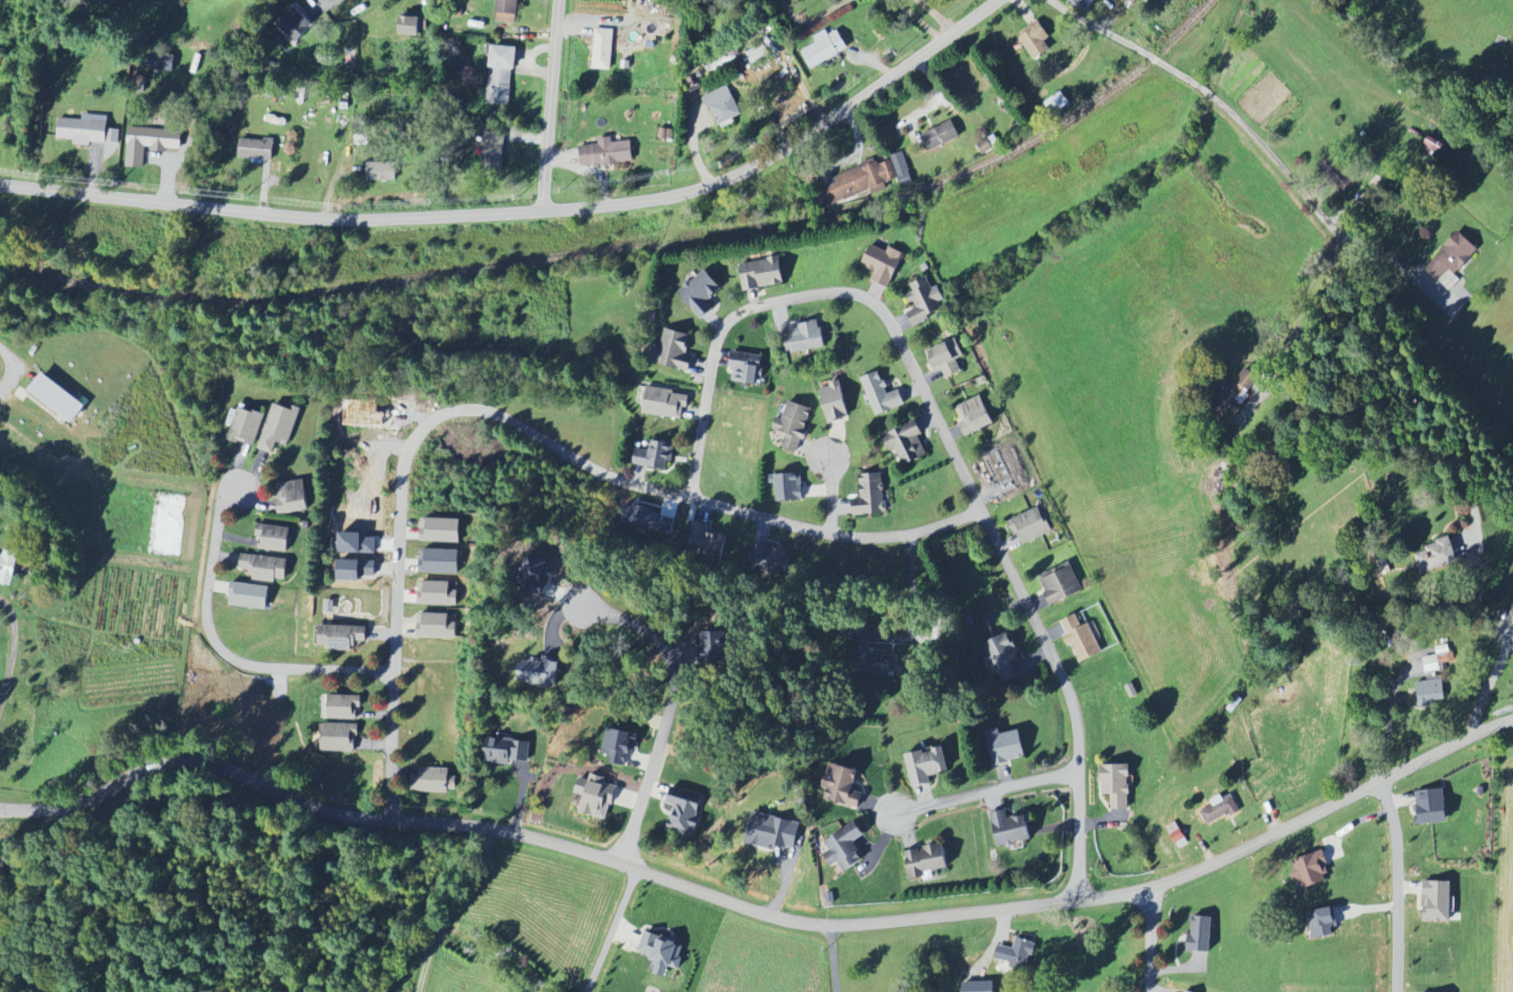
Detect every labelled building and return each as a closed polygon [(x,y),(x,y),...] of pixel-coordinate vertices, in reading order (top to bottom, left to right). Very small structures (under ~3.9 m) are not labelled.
[(296,41),(320,16),(303,0),(299,0),(277,23),(296,41)] [(518,0),(498,0),(496,21),(516,23),(518,0)] [(1097,0),(1074,0),(1086,11),(1097,0)] [(420,30),(427,30),(428,15),(400,13),(399,34),(420,36),(420,30)] [(1051,50),(1046,40),(1050,37),(1040,20),(1018,33),(1034,60),(1051,50)] [(613,29),(594,29),(593,69),(612,69),(613,29)] [(801,51),(811,68),(848,48),(838,30),(829,35),(826,30),(812,38),(815,44),(801,51)] [(746,52),(752,64),(770,55),(764,44),(746,52)] [(488,104),(510,105),(512,68),(516,69),(517,46),(490,45),(488,104)] [(173,72),(175,50),(152,48),(150,69),(173,72)] [(741,116),(730,86),(705,95),(716,126),(741,116)] [(1070,104),(1062,92),(1045,103),(1052,115),(1070,104)] [(106,143),(107,121),(59,119),(58,139),(75,139),(74,145),(90,146),(90,142),(106,143)] [(960,137),(952,120),(922,135),(930,151),(960,137)] [(484,125),(483,168),(502,169),(503,126),(484,125)] [(181,149),(182,130),(128,128),(126,167),(144,167),(145,150),(167,151),(167,148),(181,149)] [(1421,152),(1440,160),(1447,144),(1428,136),(1421,152)] [(633,162),(631,141),(612,142),(611,137),(599,138),(599,145),(579,146),(581,166),(633,162)] [(239,138),(239,159),(273,160),(274,139),(239,138)] [(982,153),(993,149),(988,139),(978,143),(982,153)] [(119,156),(120,143),(107,142),(106,156),(119,156)] [(892,158),(902,187),(914,184),(903,154),(892,158)] [(899,178),(889,155),(814,187),(824,210),(871,190),(873,195),(887,189),(885,184),(899,178)] [(366,163),(367,181),(396,181),(395,162),(366,163)] [(870,280),(889,288),(904,253),(889,247),(887,251),(871,244),(862,265),(874,270),(870,280)] [(780,257),(740,264),(744,291),(785,284),(780,257)] [(700,320),(716,308),(709,299),(722,290),(707,270),(678,291),(700,320)] [(914,327),(930,320),(929,316),(944,310),(940,301),(944,299),(939,285),(933,288),(928,277),(910,284),(913,292),(909,294),(915,309),(908,312),(914,327)] [(792,336),(785,337),(787,353),(824,349),(821,322),(790,325),(792,336)] [(690,373),(695,354),(687,352),(691,335),(664,328),(655,363),(690,373)] [(931,347),(949,337),(949,338),(956,335),(965,352),(957,356),(963,367),(948,375),(941,363),(935,366),(930,358),(935,355),(931,347)] [(758,384),(761,355),(732,352),(730,369),(734,370),(733,381),(758,384)] [(862,374),(877,412),(906,401),(900,386),(889,391),(886,384),(889,382),(887,377),(884,378),(879,367),(862,374)] [(1259,378),(1248,368),(1228,389),(1238,399),(1259,378)] [(42,372),(29,389),(72,422),(86,405),(42,372)] [(850,417),(840,382),(820,387),(829,423),(850,417)] [(688,394),(647,387),(643,413),(683,420),(688,394)] [(957,404),(982,391),(996,418),(967,433),(960,419),(964,418),(957,404)] [(783,420),(775,418),(772,429),(786,433),(782,447),(798,452),(801,439),(805,440),(814,408),(788,401),(783,420)] [(259,449),(274,454),(277,443),(289,446),(300,411),(273,403),(259,449)] [(264,414),(237,407),(229,440),(256,447),(264,414)] [(883,432),(917,416),(924,430),(919,432),(928,451),(905,462),(897,446),(891,449),(883,432)] [(636,449),(634,465),(668,470),(672,443),(652,440),(650,451),(636,449)] [(853,514),(885,513),(883,473),(860,474),(861,499),(853,499),(853,514)] [(801,474),(770,475),(770,484),(777,484),(778,501),(802,501),(801,474)] [(308,511),(305,481),(275,484),(279,514),(308,511)] [(1009,519),(1040,503),(1043,511),(1045,510),(1054,527),(1023,543),(1016,528),(1014,529),(1009,519)] [(671,536),(675,520),(635,508),(630,525),(671,536)] [(422,542),(459,543),(460,519),(422,518),(422,542)] [(709,532),(710,524),(694,522),(689,554),(722,559),(726,535),(709,532)] [(257,550),(288,552),(289,527),(258,525),(257,550)] [(1416,551),(1423,571),(1460,558),(1452,532),(1438,537),(1439,540),(1427,544),(1428,548),(1416,551)] [(791,552),(751,541),(744,567),(784,578),(791,552)] [(1,574),(0,578),(0,584),(11,586),(19,553),(5,550),(3,556),(0,555),(0,573),(1,574)] [(458,550),(421,550),(420,573),(458,574),(458,550)] [(275,579),(285,580),(288,559),(242,554),(240,568),(252,569),(250,581),(275,583),(275,579)] [(1040,574),(1071,558),(1085,587),(1052,603),(1045,589),(1047,588),(1040,574)] [(518,585),(544,594),(551,572),(539,568),(540,563),(527,559),(518,585)] [(419,605),(457,606),(457,592),(449,592),(449,582),(420,581),(419,605)] [(269,587),(232,582),(228,605),(266,611),(269,587)] [(456,615),(418,614),(417,637),(456,638),(456,615)] [(1103,653),(1089,624),(1082,627),(1076,615),(1061,622),(1067,634),(1063,637),(1068,646),(1071,645),(1080,664),(1103,653)] [(366,642),(367,627),(316,626),(316,643),(329,643),(329,650),(356,651),(357,642),(366,642)] [(700,663),(732,662),(731,632),(700,633),(700,663)] [(1021,659),(1008,633),(977,648),(990,676),(996,673),(1002,685),(1018,677),(1012,663),(1021,659)] [(1438,656),(1423,658),(1426,673),(1441,671),(1440,664),(1454,662),(1452,645),(1437,648),(1438,656)] [(560,661),(543,659),(543,662),(532,660),(532,662),(521,661),(518,680),(557,686),(560,661)] [(1422,704),(1418,679),(1429,678),(1428,674),(1444,672),(1447,696),(1435,698),(1435,702),(1422,704)] [(323,719),(360,720),(360,696),(324,695),(323,719)] [(322,751),(357,752),(358,724),(323,723),(322,751)] [(628,767),(635,732),(609,727),(603,754),(614,756),(612,764),(628,767)] [(993,765),(1026,758),(1020,730),(987,737),(993,765)] [(503,743),(502,734),(497,734),(497,738),(487,738),(487,764),(527,763),(527,743),(503,743)] [(912,787),(931,783),(930,776),(948,772),(943,747),(905,755),(912,787)] [(832,764),(820,798),(859,810),(864,795),(853,791),(859,773),(832,764)] [(1111,810),(1130,810),(1130,765),(1101,765),(1101,795),(1111,795),(1111,810)] [(456,777),(448,777),(448,769),(418,768),(417,792),(455,793),(456,777)] [(580,814),(608,820),(617,786),(607,784),(609,779),(591,774),(589,781),(580,778),(576,794),(584,796),(580,814)] [(668,830),(695,836),(705,796),(672,788),(668,805),(673,806),(668,830)] [(1416,792),(1418,825),(1447,823),(1446,790),(1416,792)] [(1200,809),(1208,826),(1240,811),(1232,794),(1200,809)] [(1028,816),(1008,819),(1007,811),(992,813),(997,847),(1031,842),(1028,816)] [(796,851),(802,825),(753,813),(746,844),(771,850),(772,845),(796,851)] [(1177,849),(1187,844),(1177,822),(1167,826),(1177,849)] [(826,856),(833,868),(840,863),(845,873),(865,862),(854,843),(865,836),(858,823),(826,842),(832,852),(826,856)] [(944,845),(905,851),(910,881),(926,878),(925,873),(948,869),(944,845)] [(1289,862),(1298,892),(1332,881),(1322,852),(1289,862)] [(1425,922),(1452,922),(1451,881),(1424,882),(1425,922)] [(1309,911),(1312,939),(1336,937),(1334,909),(1309,911)] [(1211,953),(1213,917),(1192,916),(1190,953),(1211,953)] [(639,953),(656,958),(652,974),(667,978),(670,968),(678,970),(686,944),(645,931),(639,953)] [(998,946),(995,959),(1011,963),(1009,968),(1026,972),(1030,955),(1034,956),(1037,943),(1016,939),(1014,949),(998,946)] [(995,983),(963,982),(963,991),(995,991),(995,983)]
